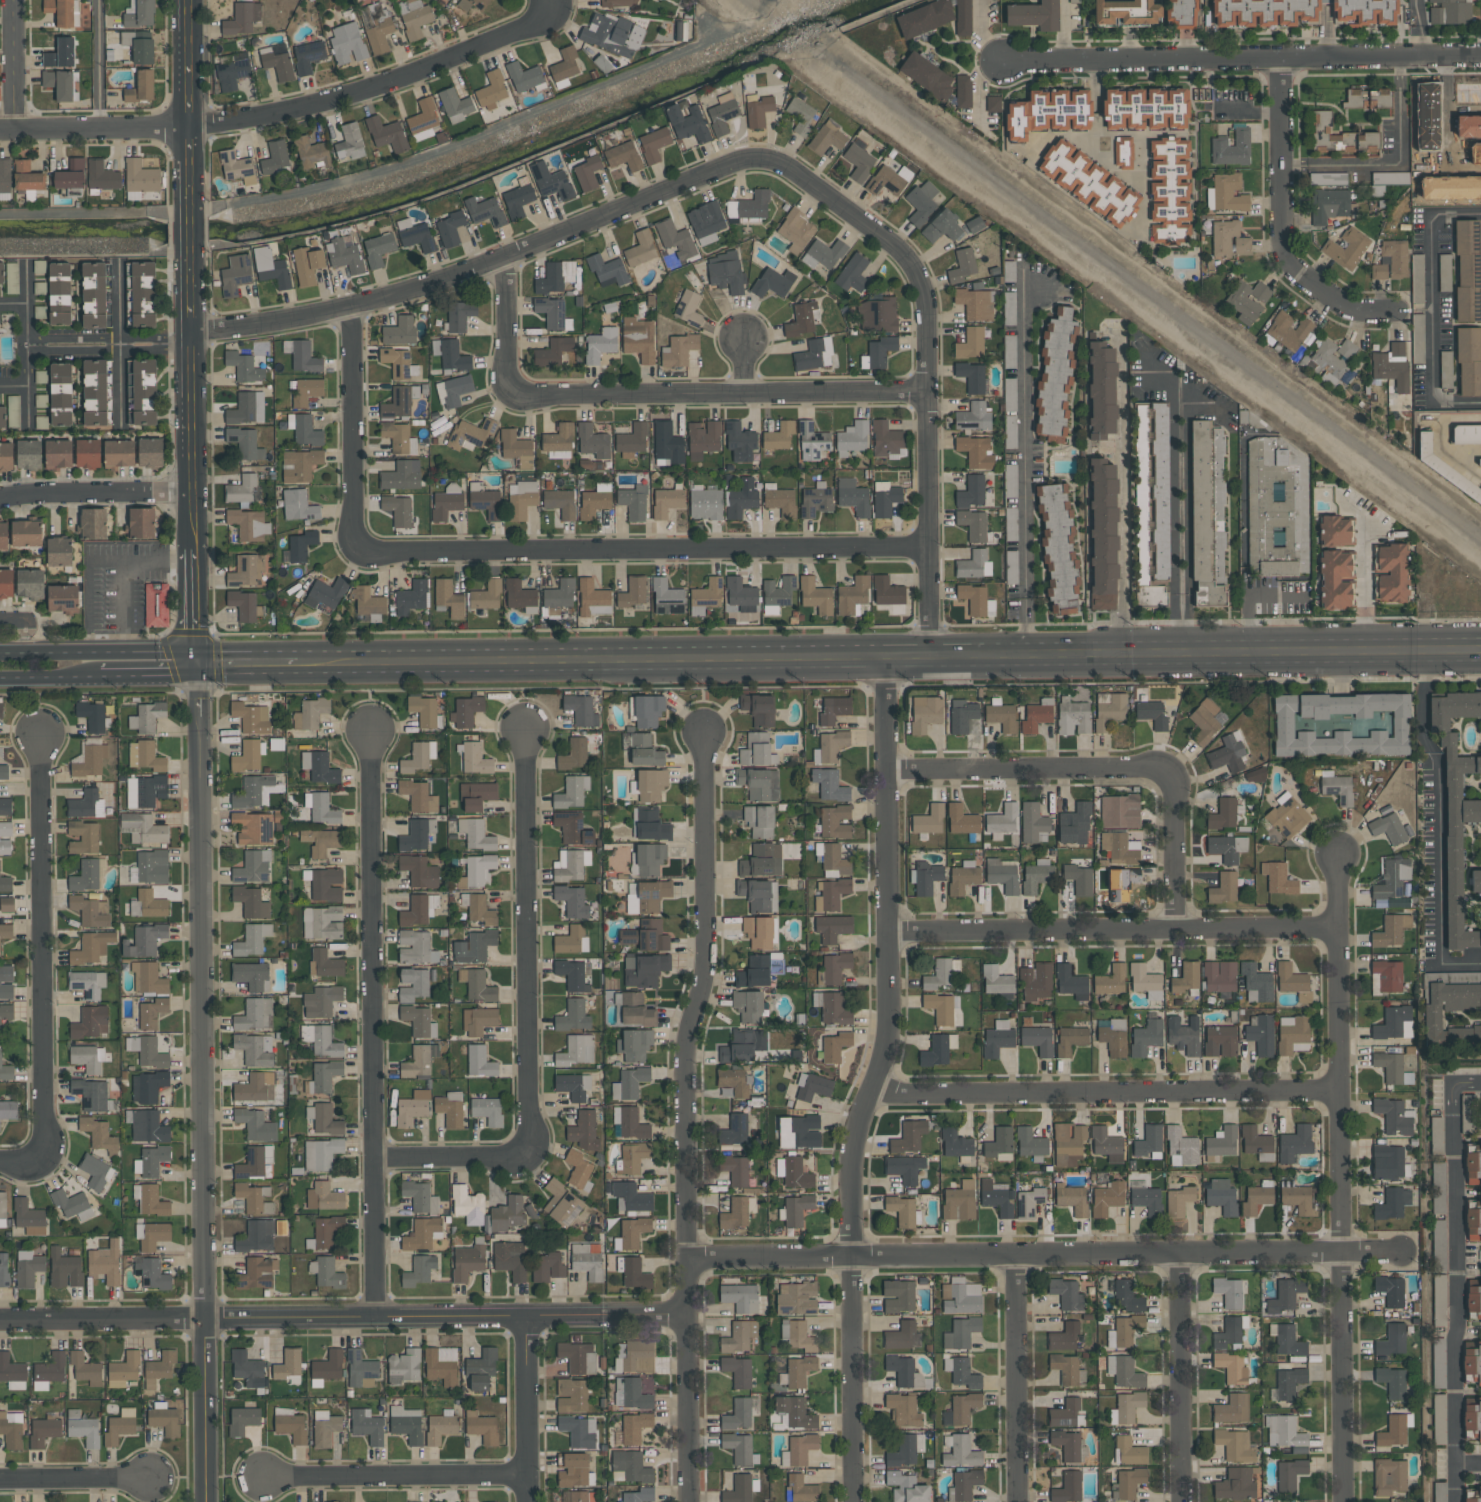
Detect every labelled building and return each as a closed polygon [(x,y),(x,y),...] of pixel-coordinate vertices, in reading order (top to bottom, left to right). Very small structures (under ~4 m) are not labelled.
[(56,13),(56,27),(73,28),(74,0),(42,0),(42,12),(56,13)] [(130,10),(123,10),(123,26),(153,26),(153,0),(131,0),(130,10)] [(423,38),(419,26),(434,21),(428,4),(422,7),(420,0),(407,0),(396,4),(410,42),(423,38)] [(456,5),(466,12),(471,4),(483,13),(492,0),(460,0),(456,5)] [(902,39),(956,22),(949,0),(941,0),(895,15),(902,39)] [(971,0),(956,0),(956,35),(971,35),(971,0)] [(1058,0),(1040,0),(1040,5),(1006,5),(1006,25),(1039,25),(1039,31),(1059,31),(1058,0)] [(1095,24),(1117,24),(1160,23),(1160,4),(1151,4),(1151,0),(1094,0),(1095,24)] [(1168,28),(1197,27),(1196,0),(1167,0),(1168,28)] [(1214,26),(1296,26),(1296,22),(1318,22),(1318,0),(1214,0),(1214,26)] [(1334,21),(1356,21),(1356,25),(1396,24),(1396,0),(1333,0),(1334,21)] [(1429,5),(1430,24),(1471,23),(1471,0),(1429,0),(1429,5)] [(221,20),(221,33),(252,34),(252,21),(261,21),(261,2),(234,2),(234,20),(221,20)] [(395,31),(387,8),(370,14),(375,26),(364,30),(373,56),(389,50),(384,35),(395,31)] [(617,21),(594,12),(588,28),(582,26),(578,40),(633,59),(644,28),(633,24),(630,33),(615,27),(617,21)] [(367,58),(356,21),(331,28),(334,37),(329,38),(337,66),(353,61),(353,62),(367,58)] [(74,67),(74,36),(58,37),(58,53),(42,53),(42,68),(74,67)] [(154,64),(153,38),(133,39),(133,64),(154,64)] [(326,58),(323,40),(293,46),(299,77),(312,74),(310,61),(326,58)] [(549,65),(553,81),(579,75),(575,58),(577,57),(574,45),(559,48),(563,62),(549,65)] [(288,52),(273,55),(271,46),(258,49),(263,69),(274,67),(278,83),(295,79),(288,52)] [(898,70),(944,103),(953,90),(948,86),(953,79),(912,49),(898,70)] [(251,76),(247,51),(224,55),(225,63),(216,64),(220,93),(237,90),(235,78),(251,76)] [(515,92),(545,83),(539,65),(521,71),(518,60),(506,64),(515,92)] [(476,90),(483,112),(497,107),(494,101),(508,97),(498,68),(485,72),(490,85),(476,90)] [(153,69),(137,69),(137,88),(124,89),(124,101),(153,101),(153,69)] [(55,102),(73,101),(73,71),(42,72),(42,87),(55,87),(55,102)] [(971,107),(971,75),(956,75),(957,108),(971,107)] [(438,92),(450,125),(458,122),(456,117),(475,110),(470,96),(459,101),(453,86),(438,92)] [(1006,142),(1027,141),(1026,131),(1071,128),(1071,131),(1091,130),(1089,89),(1029,92),(1029,101),(1004,102),(1006,142)] [(1104,129),(1146,129),(1146,128),(1187,128),(1188,90),(1104,89),(1104,129)] [(1432,96),(1414,96),(1414,111),(1463,112),(1464,90),(1432,89),(1432,96)] [(1391,107),(1391,90),(1346,90),(1346,102),(1341,102),(1341,106),(1391,107)] [(716,138),(729,133),(724,120),(740,115),(731,92),(717,97),(720,104),(706,109),(716,138)] [(746,95),(747,129),(765,128),(764,111),(775,111),(774,96),(758,96),(758,94),(746,95)] [(406,118),(414,142),(434,135),(431,127),(440,125),(429,96),(417,100),(421,113),(406,118)] [(1001,96),(987,96),(987,112),(1001,112),(1001,96)] [(797,120),(792,131),(803,137),(818,110),(793,97),(784,113),(797,120)] [(697,103),(687,107),(690,115),(683,118),(678,104),(665,109),(676,140),(694,133),(699,145),(711,140),(697,103)] [(1379,134),(1331,132),(1331,111),(1314,110),(1313,152),(1325,152),(1325,150),(1378,151),(1379,134)] [(381,126),(378,114),(365,118),(374,147),(390,143),(393,150),(407,146),(399,121),(381,126)] [(848,137),(837,131),(840,125),(826,117),(808,148),(822,156),(829,144),(840,150),(848,137)] [(338,159),(351,156),(352,159),(366,155),(356,121),(340,126),(344,141),(333,144),(338,159)] [(638,136),(646,165),(660,161),(656,148),(672,144),(667,127),(638,136)] [(1249,127),(1235,127),(1235,146),(1228,146),(1228,136),(1211,136),(1211,164),(1250,164),(1249,127)] [(332,166),(326,141),(309,145),(307,134),(294,137),(302,170),(319,166),(320,169),(332,166)] [(1142,197),(1058,136),(1035,168),(1120,229),(1142,197)] [(848,176),(859,184),(877,160),(860,147),(863,143),(856,137),(842,157),(856,166),(848,176)] [(1133,168),(1132,137),(1114,137),(1115,169),(1133,168)] [(1187,138),(1149,139),(1152,245),(1190,243),(1187,138)] [(259,160),(262,175),(290,170),(284,139),(267,142),(270,158),(259,160)] [(643,168),(632,140),(603,151),(610,168),(626,162),(630,173),(643,168)] [(252,157),(235,160),(233,149),(220,151),(224,180),(242,177),(244,186),(256,184),(252,157)] [(603,168),(598,155),(572,166),(582,193),(598,186),(592,172),(603,168)] [(160,169),(141,169),(140,157),(125,158),(126,192),(160,191),(160,169)] [(84,188),(84,158),(68,158),(68,171),(54,171),(53,188),(84,188)] [(0,160),(0,192),(11,191),(10,159),(0,160)] [(45,189),(45,172),(30,172),(30,160),(15,159),(15,189),(45,189)] [(121,189),(121,171),(103,171),(103,160),(89,160),(88,188),(121,189)] [(539,197),(558,191),(561,201),(574,197),(565,169),(548,174),(544,160),(529,164),(539,197)] [(865,189),(875,196),(882,186),(898,196),(913,173),(902,166),(897,173),(881,163),(865,189)] [(1409,172),(1373,173),(1373,185),(1410,184),(1409,172)] [(1213,210),(1249,210),(1249,195),(1233,195),(1233,190),(1241,190),(1241,173),(1214,173),(1213,210)] [(1347,173),(1309,173),(1310,186),(1347,185),(1347,173)] [(937,206),(930,199),(938,191),(925,178),(905,199),(916,210),(907,219),(917,228),(937,206)] [(768,189),(754,188),(753,201),(727,200),(726,217),(767,218),(768,189)] [(1350,190),(1311,190),(1311,226),(1326,226),(1326,217),(1350,216),(1350,190)] [(506,224),(495,196),(476,204),(473,196),(463,200),(473,224),(490,217),(494,229),(506,224)] [(726,227),(716,200),(686,212),(700,246),(717,239),(714,232),(726,227)] [(920,233),(932,245),(943,233),(952,242),(963,231),(954,222),(958,218),(945,206),(920,233)] [(817,227),(792,208),(775,231),(791,243),(787,249),(796,256),(817,227)] [(460,244),(455,227),(466,224),(462,209),(448,213),(449,218),(435,221),(442,249),(460,244)] [(985,227),(979,216),(965,223),(970,234),(985,227)] [(402,247),(420,243),(422,252),(434,250),(428,222),(411,226),(409,218),(396,221),(402,247)] [(666,254),(693,244),(687,228),(676,232),(670,218),(654,224),(666,254)] [(1239,220),(1212,221),(1213,258),(1231,258),(1231,237),(1239,237),(1239,220)] [(1480,220),(1456,220),(1457,322),(1480,322),(1480,266),(1480,220)] [(1327,238),(1319,252),(1351,272),(1371,239),(1349,225),(1337,244),(1327,238)] [(629,268),(658,256),(647,228),(634,232),(638,245),(623,251),(629,268)] [(362,240),(370,270),(384,267),(381,255),(397,250),(392,232),(362,240)] [(330,268),(348,265),(350,275),(363,273),(358,243),(352,244),(351,236),(326,241),(330,268)] [(818,262),(831,271),(848,246),(837,238),(830,248),(816,238),(800,260),(813,269),(818,262)] [(1250,238),(1234,238),(1234,254),(1250,255),(1250,238)] [(1371,279),(1408,279),(1407,240),(1380,240),(1381,264),(1371,264),(1371,279)] [(254,248),(258,280),(276,278),(278,291),(290,289),(287,259),(272,261),(270,246),(254,248)] [(309,252),(308,247),(293,249),(299,287),(316,285),(314,269),(325,267),(323,249),(309,252)] [(955,250),(958,268),(947,270),(949,284),(964,281),(963,276),(977,274),(972,247),(955,250)] [(730,296),(744,294),(739,252),(706,256),(710,288),(728,285),(730,296)] [(869,262),(855,252),(833,281),(846,291),(850,286),(858,293),(868,280),(860,274),(869,262)] [(253,283),(248,253),(228,256),(230,268),(220,269),(224,299),(238,297),(237,285),(253,283)] [(619,258),(604,264),(599,253),(585,259),(590,272),(595,270),(600,283),(625,274),(619,258)] [(545,262),(545,278),(534,279),(534,293),(563,293),(563,282),(578,281),(578,261),(545,262)] [(1015,261),(1004,261),(1003,281),(1015,282),(1015,261)] [(111,328),(111,302),(106,302),(105,262),(82,262),(83,328),(111,328)] [(133,328),(156,327),(154,262),(131,262),(133,328)] [(49,263),(50,325),(71,325),(70,263),(49,263)] [(1451,291),(1451,263),(1439,263),(1439,292),(1451,291)] [(783,298),(799,271),(789,265),(782,275),(766,265),(750,292),(762,298),(767,289),(783,298)] [(1225,302),(1254,321),(1264,305),(1263,305),(1273,291),(1258,280),(1252,289),(1239,280),(1225,302)] [(700,328),(705,317),(694,312),(701,295),(684,288),(672,317),(700,328)] [(965,304),(965,320),(993,321),(993,290),(953,289),(953,304),(965,304)] [(1015,291),(1003,292),(1004,325),(1015,325),(1015,291)] [(862,331),(896,332),(896,297),(885,297),(885,300),(862,300),(862,331)] [(564,298),(533,299),(533,313),(545,313),(545,331),(572,330),(572,318),(564,319),(564,298)] [(785,337),(814,334),(813,319),(819,318),(817,301),(793,304),(795,322),(783,324),(785,337)] [(447,333),(465,333),(466,316),(477,316),(477,302),(448,302),(447,333)] [(1034,434),(1045,317),(1055,318),(1056,305),(1072,306),(1071,321),(1075,322),(1064,443),(1045,442),(1045,435),(1034,434)] [(1294,319),(1280,309),(1264,332),(1294,354),(1315,325),(1303,317),(1294,330),(1289,326),(1294,319)] [(1423,314),(1413,314),(1414,344),(1424,344),(1423,314)] [(415,343),(415,315),(398,315),(398,326),(382,327),(382,344),(415,343)] [(653,321),(636,321),(636,317),(622,317),(623,353),(640,353),(640,365),(654,365),(653,321)] [(617,327),(601,326),(601,335),(586,335),(585,365),(599,365),(599,352),(617,353),(617,327)] [(954,343),(953,357),(983,358),(984,326),(965,326),(965,343),(954,343)] [(1458,396),(1480,396),(1480,328),(1457,328),(1458,396)] [(699,335),(670,336),(670,353),(661,353),(661,367),(688,367),(687,350),(699,350),(699,335)] [(1016,368),(1015,335),(1003,335),(1004,368),(1016,368)] [(898,336),(879,336),(879,342),(868,342),(868,356),(860,356),(860,369),(886,368),(886,351),(898,351),(898,336)] [(1336,385),(1347,363),(1332,355),(1337,344),(1320,336),(1304,370),(1336,385)] [(549,349),(532,349),(533,367),(561,366),(560,352),(574,351),(573,337),(549,338),(549,349)] [(807,339),(808,351),(793,353),(794,370),(833,366),(830,337),(807,339)] [(1358,347),(1345,338),(1335,352),(1347,361),(1358,347)] [(472,369),(471,355),(458,356),(458,339),(432,340),(432,355),(441,355),(441,370),(472,369)] [(293,371),(323,371),(323,357),(310,358),(310,340),(283,340),(283,353),(292,353),(293,371)] [(1117,433),(1105,433),(1106,439),(1091,440),(1087,341),(1104,340),(1105,347),(1114,347),(1117,433)] [(1372,379),(1396,379),(1396,394),(1412,394),(1412,362),(1404,362),(1404,342),(1390,342),(1390,353),(1371,353),(1372,379)] [(379,362),(392,362),(391,380),(410,380),(410,374),(418,374),(418,365),(409,365),(409,349),(379,349),(379,362)] [(253,355),(238,355),(238,350),(224,350),(225,366),(236,366),(236,382),(265,381),(265,368),(254,368),(253,355)] [(106,359),(83,360),(84,400),(89,400),(89,405),(98,405),(98,411),(84,412),(84,426),(107,426),(107,417),(112,417),(112,412),(107,412),(106,359)] [(157,425),(155,359),(132,359),(133,425),(157,425)] [(72,426),(71,363),(50,364),(51,426),(72,426)] [(984,364),(954,364),(954,377),(967,377),(967,395),(984,394),(984,364)] [(47,370),(35,371),(35,383),(47,383),(47,370)] [(473,391),(469,375),(435,383),(439,398),(443,397),(446,410),(461,406),(458,395),(473,391)] [(1016,378),(1004,378),(1004,411),(1015,412),(1016,378)] [(323,379),(294,379),(294,408),(308,408),(308,396),(323,396),(323,379)] [(380,404),(380,417),(410,417),(410,398),(419,398),(419,386),(392,386),(392,403),(380,404)] [(263,391),(237,392),(237,409),(225,410),(225,423),(264,422),(263,391)] [(19,395),(7,396),(7,427),(20,427),(19,395)] [(954,429),(969,429),(969,431),(991,432),(991,412),(985,412),(985,401),(970,400),(970,412),(955,412),(954,429)] [(1168,403),(1167,606),(1136,606),(1136,586),(1150,586),(1150,402),(1168,403)] [(311,414),(287,414),(287,429),(295,429),(295,445),(324,445),(324,430),(312,430),(311,414)] [(1016,449),(1016,415),(1005,415),(1004,448),(1016,449)] [(446,447),(458,451),(460,447),(472,451),(475,444),(487,449),(498,422),(485,417),(480,428),(457,419),(446,447)] [(867,419),(854,420),(854,427),(845,427),(845,432),(836,432),(836,457),(848,457),(847,450),(868,450),(867,419)] [(888,419),(873,419),(873,456),(903,455),(902,430),(888,431),(888,419)] [(720,420),(703,421),(703,422),(688,423),(689,461),(702,461),(702,452),(720,451),(720,420)] [(740,420),(726,420),(726,449),(733,449),(733,462),(751,462),(751,449),(756,449),(756,431),(740,431),(740,420)] [(763,449),(790,449),(789,433),(794,433),(794,420),(779,420),(779,431),(762,432),(763,449)] [(831,450),(831,433),(813,433),(813,420),(800,420),(800,460),(819,460),(819,450),(831,450)] [(1191,582),(1192,420),(1211,420),(1211,428),(1224,428),(1223,606),(1195,606),(1195,582),(1191,582)] [(646,421),(632,421),(633,434),(615,434),(616,452),(647,451),(646,421)] [(542,458),(572,458),(572,422),(558,422),(558,433),(542,434),(542,458)] [(609,434),(592,434),(592,422),(578,422),(578,453),(595,453),(595,459),(610,459),(609,434)] [(391,454),(416,454),(416,438),(409,438),(409,423),(380,424),(380,438),(391,438),(391,454)] [(1452,426),(1480,426),(1480,444),(1452,444),(1452,426)] [(532,440),(515,439),(516,428),(502,428),(501,458),(519,458),(519,469),(532,469),(532,440)] [(239,460),(265,460),(265,448),(256,448),(256,429),(225,429),(225,442),(239,442),(239,460)] [(1431,455),(1480,489),(1480,506),(1419,463),(1418,431),(1430,431),(1431,455)] [(992,469),(992,437),(954,438),(955,451),(967,451),(968,469),(992,469)] [(1247,571),(1247,437),(1281,437),(1281,448),(1307,448),(1307,571),(1298,571),(1298,575),(1258,575),(1258,571),(1247,571)] [(163,439),(139,438),(138,467),(163,467),(163,439)] [(76,468),(100,467),(100,439),(76,440),(76,468)] [(41,469),(41,440),(17,440),(17,469),(41,469)] [(72,467),(72,440),(45,441),(45,468),(72,467)] [(134,440),(103,441),(104,470),(119,469),(119,466),(135,466),(134,440)] [(0,442),(0,471),(13,471),(12,442),(0,442)] [(283,483),(311,482),(311,465),(324,464),(324,451),(282,451),(283,483)] [(1092,609),(1089,458),(1106,457),(1106,464),(1115,464),(1118,609),(1092,609)] [(411,459),(395,460),(396,471),(380,471),(380,489),(417,488),(417,472),(411,472),(411,459)] [(1005,498),(1017,498),(1016,464),(1004,464),(1005,498)] [(261,501),(261,485),(256,485),(256,473),(241,473),(241,485),(224,485),(224,502),(261,501)] [(984,474),(966,475),(967,491),(955,491),(955,508),(969,508),(969,504),(984,504),(984,474)] [(727,520),(742,520),(742,508),(758,508),(758,490),(753,490),(753,476),(742,476),(741,491),(727,490),(727,520)] [(838,506),(855,506),(855,518),(869,518),(868,488),(855,488),(854,478),(837,478),(838,506)] [(833,488),(825,488),(825,481),(815,481),(815,488),(801,488),(801,518),(814,519),(814,510),(832,511),(833,488)] [(874,518),(891,518),(891,502),(903,502),(902,487),(889,487),(889,481),(874,482),(874,518)] [(509,522),(526,521),(526,506),(537,505),(537,482),(509,482),(509,522)] [(1036,486),(1065,482),(1068,508),(1069,508),(1081,611),(1050,615),(1036,486)] [(433,522),(447,522),(447,510),(462,510),(462,483),(446,483),(446,493),(432,493),(433,522)] [(611,509),(611,483),(596,483),(596,492),(580,492),(580,521),(595,521),(595,509),(611,509)] [(616,489),(616,504),(628,504),(628,521),(646,522),(646,485),(634,484),(634,490),(616,489)] [(722,487),(704,487),(704,485),(690,484),(690,519),(722,520),(722,487)] [(320,505),(307,506),(306,488),(283,489),(284,520),(321,519),(320,505)] [(685,507),(684,488),(653,489),(654,520),(667,519),(667,508),(685,507)] [(795,489),(764,489),(764,507),(781,508),(780,518),(794,518),(795,489)] [(574,520),(574,490),(542,490),(543,508),(560,508),(561,521),(574,520)] [(411,528),(411,496),(380,497),(381,511),(393,510),(393,528),(411,528)] [(1005,541),(1017,541),(1017,507),(1004,507),(1005,541)] [(107,509),(80,508),(80,539),(106,540),(107,509)] [(155,539),(154,508),(129,508),(129,525),(126,525),(126,539),(155,539)] [(264,510),(226,510),(226,524),(239,524),(239,541),(264,541),(264,534),(270,534),(270,523),(264,523),(264,510)] [(968,543),(986,543),(986,511),(956,511),(956,525),(968,525),(968,543)] [(1320,546),(1319,515),(1339,515),(1339,519),(1352,518),(1353,545),(1320,546)] [(8,550),(8,521),(0,521),(0,550),(8,550)] [(11,546),(42,546),(42,521),(11,521),(11,546)] [(290,562),(306,562),(306,545),(319,544),(319,531),(303,531),(303,535),(289,535),(290,562)] [(47,566),(72,566),(72,538),(48,537),(47,566)] [(1376,602),(1376,573),(1375,573),(1375,544),(1407,544),(1407,602),(1376,602)] [(991,576),(991,561),(986,561),(986,548),(971,548),(971,560),(955,560),(955,577),(991,576)] [(1353,608),(1320,609),(1320,551),(1350,550),(1350,577),(1340,577),(1340,582),(1352,582),(1353,608)] [(1015,551),(1005,551),(1005,584),(1016,584),(1015,551)] [(263,585),(263,555),(237,555),(237,573),(227,573),(227,585),(263,585)] [(0,569),(0,598),(13,598),(13,569),(0,569)] [(16,598),(44,599),(45,570),(17,570),(16,598)] [(905,586),(888,586),(889,575),(874,574),(873,604),(904,604),(905,586)] [(832,588),(814,588),(814,575),(800,575),(801,606),(818,606),(818,616),(832,616),(832,588)] [(868,575),(853,575),(854,587),(838,587),(838,616),(854,615),(854,604),(868,604),(868,575)] [(303,602),(331,616),(348,582),(337,576),(332,587),(315,579),(303,602)] [(667,576),(653,576),(654,613),(684,613),(684,589),(667,589),(667,576)] [(690,589),(690,616),(704,616),(704,607),(721,607),(721,576),(707,576),(707,589),(690,589)] [(758,604),(758,587),(741,587),(741,576),(727,576),(727,605),(758,604)] [(763,580),(763,615),(778,615),(778,606),(791,606),(791,590),(796,590),(796,576),(781,576),(781,588),(774,588),(774,580),(763,580)] [(573,577),(559,577),(559,589),(542,589),(543,607),(574,606),(573,577)] [(593,577),(579,577),(580,617),(589,617),(589,613),(611,613),(610,590),(593,590),(593,577)] [(645,577),(628,577),(628,592),(616,592),(616,607),(645,606),(645,577)] [(395,591),(396,616),(408,616),(408,609),(428,609),(427,578),(412,578),(412,591),(395,591)] [(463,619),(463,594),(452,594),(452,578),(435,578),(435,605),(450,605),(450,619),(463,619)] [(500,578),(487,578),(487,590),(469,591),(470,608),(500,608),(500,578)] [(525,607),(525,614),(537,613),(536,589),(521,590),(520,578),(505,578),(506,608),(525,607)] [(143,583),(144,628),(169,627),(169,583),(143,583)] [(386,596),(369,596),(369,585),(356,585),(356,613),(386,613),(386,596)] [(986,586),(956,585),(956,598),(969,599),(968,616),(986,616),(986,586)] [(78,586),(47,587),(48,613),(78,613),(78,586)] [(255,591),(226,592),(226,606),(238,606),(238,622),(256,622),(256,615),(264,615),(264,606),(256,606),(255,591)] [(1444,692),(1480,692),(1480,947),(1445,948),(1445,746),(1439,746),(1439,732),(1429,732),(1429,696),(1444,696),(1444,692)] [(1125,720),(1107,720),(1107,733),(1095,732),(1095,693),(1126,693),(1125,720)] [(773,727),(751,726),(752,709),(739,709),(739,694),(774,695),(773,727)] [(1273,695),(1408,694),(1408,754),(1274,755),(1273,695)] [(418,711),(406,711),(406,695),(420,695),(420,697),(436,698),(436,715),(442,715),(442,728),(418,727),(418,711)] [(599,713),(598,726),(573,725),(574,710),(562,709),(562,695),(592,695),(591,713),(599,713)] [(634,696),(664,695),(665,713),(656,713),(656,728),(635,728),(634,696)] [(1068,702),(1089,702),(1089,733),(1074,732),(1074,735),(1057,734),(1058,695),(1068,695),(1068,702)] [(911,735),(911,697),(942,696),(942,722),(925,722),(925,734),(911,735)] [(1187,716),(1205,696),(1228,717),(1201,747),(1191,738),(1201,729),(1187,716)] [(473,727),(452,727),(452,711),(454,711),(454,697),(484,697),(484,711),(472,711),(473,727)] [(822,697),(850,697),(850,714),(834,714),(834,725),(819,726),(819,713),(822,713),(822,697)] [(1052,697),(1052,722),(1036,722),(1036,734),(1020,734),(1020,719),(1025,719),(1025,705),(1039,705),(1039,697),(1052,697)] [(318,729),(293,729),(293,712),(301,712),(301,698),(330,698),(330,713),(318,713),(318,729)] [(978,703),(979,718),(967,718),(967,734),(950,734),(950,699),(965,699),(965,703),(978,703)] [(1000,705),(1014,704),(1015,733),(1001,734),(1001,722),(985,722),(984,700),(1000,700),(1000,705)] [(269,733),(241,733),(241,717),(229,717),(229,701),(243,701),(243,705),(269,706),(269,733)] [(1167,731),(1153,731),(1153,719),(1136,719),(1135,701),(1162,701),(1162,716),(1167,716),(1167,731)] [(104,733),(87,733),(87,716),(75,716),(75,702),(104,702),(104,733)] [(166,702),(166,717),(155,717),(155,733),(136,733),(136,728),(128,728),(128,715),(137,715),(137,702),(166,702)] [(1230,774),(1226,763),(1211,769),(1205,754),(1223,746),(1220,737),(1236,730),(1246,753),(1239,756),(1244,768),(1230,774)] [(739,765),(738,747),(747,747),(746,732),(768,731),(769,753),(777,753),(778,764),(739,765)] [(631,764),(631,732),(651,733),(650,749),(664,750),(664,765),(631,764)] [(849,732),(850,745),(837,745),(837,762),(812,763),(812,749),(819,749),(819,732),(849,732)] [(556,768),(556,755),(569,754),(568,737),(586,737),(586,768),(556,768)] [(230,755),(241,755),(241,739),(264,739),(265,754),(259,754),(259,770),(230,770),(230,755)] [(129,740),(154,740),(154,757),(167,757),(166,772),(151,772),(151,767),(128,766),(129,740)] [(410,741),(435,741),(435,758),(428,758),(428,768),(413,768),(413,773),(399,774),(399,759),(411,759),(410,741)] [(493,772),(463,772),(463,750),(461,750),(461,741),(480,741),(480,759),(493,759),(493,772)] [(101,774),(71,775),(71,762),(83,762),(83,744),(108,744),(108,758),(101,758),(101,774)] [(340,782),(309,781),(310,769),(301,768),(301,750),(328,751),(327,768),(341,769),(340,782)] [(8,777),(0,777),(0,764),(7,764),(8,777)] [(1247,784),(1266,779),(1263,766),(1244,772),(1247,784)] [(837,768),(837,786),(850,786),(850,800),(819,800),(819,782),(810,782),(811,768),(837,768)] [(660,802),(638,802),(637,770),(667,769),(667,788),(660,788),(660,802)] [(747,801),(748,785),(735,785),(735,769),(778,770),(778,801),(747,801)] [(1338,807),(1338,794),(1320,794),(1320,770),(1332,770),(1332,776),(1351,776),(1351,806),(1338,807)] [(243,775),(274,775),(274,784),(284,784),(284,792),(268,792),(268,806),(230,806),(230,794),(243,794),(243,775)] [(589,776),(589,790),(582,790),(582,807),(552,807),(552,793),(564,793),(564,775),(589,776)] [(127,808),(126,776),(167,776),(167,796),(155,796),(155,807),(127,808)] [(409,811),(410,794),(397,793),(397,780),(427,781),(427,795),(438,795),(437,811),(409,811)] [(464,812),(463,799),(460,799),(459,783),(496,782),(496,799),(480,799),(481,811),(464,812)] [(104,799),(103,816),(66,816),(66,798),(82,799),(83,786),(98,787),(98,798),(104,799)] [(1285,840),(1264,815),(1278,803),(1275,799),(1286,790),(1311,819),(1285,840)] [(328,792),(328,809),(341,809),(341,822),(305,823),(305,809),(304,809),(303,792),(328,792)] [(1138,794),(1139,827),(1101,827),(1100,795),(1138,794)] [(1235,796),(1235,827),(1206,827),(1206,814),(1218,814),(1217,796),(1235,796)] [(11,814),(0,814),(0,798),(11,798),(11,814)] [(1088,800),(1089,842),(1058,843),(1058,812),(1075,812),(1075,801),(1088,800)] [(961,801),(962,814),(979,814),(979,832),(948,832),(948,802),(961,801)] [(1002,814),(1003,801),(1018,801),(1017,831),(1002,831),(1002,840),(991,840),(991,834),(984,834),(985,814),(1002,814)] [(1049,831),(1036,831),(1037,842),(1022,842),(1021,801),(1038,801),(1038,816),(1049,816),(1049,831)] [(911,832),(911,814),(929,814),(929,802),(942,802),(942,832),(911,832)] [(773,805),(773,838),(751,838),(751,827),(743,827),(742,806),(773,805)] [(850,837),(820,837),(820,805),(850,806),(850,819),(838,819),(838,824),(850,824),(850,837)] [(635,838),(637,806),(658,807),(658,823),(672,823),(671,840),(635,838)] [(1372,836),(1366,824),(1394,810),(1408,838),(1391,846),(1384,831),(1372,836)] [(152,813),(151,824),(168,825),(168,842),(130,842),(130,832),(120,831),(120,812),(152,813)] [(272,844),(237,845),(236,826),(230,826),(230,813),(271,812),(272,844)] [(561,825),(552,826),(552,812),(581,812),(582,829),(594,829),(594,844),(562,845),(561,825)] [(427,850),(397,850),(397,835),(409,835),(409,818),(436,818),(435,832),(427,832),(427,850)] [(484,818),(484,836),(496,836),(496,849),(466,849),(466,833),(457,833),(457,818),(484,818)] [(98,852),(68,853),(68,840),(80,840),(80,834),(67,834),(67,821),(97,821),(98,852)] [(10,854),(0,854),(0,822),(11,822),(11,837),(10,837),(10,854)] [(340,829),(340,847),(326,847),(326,858),(311,858),(311,841),(299,841),(299,830),(340,829)] [(1139,863),(1110,864),(1109,849),(1100,849),(1100,832),(1127,831),(1127,840),(1139,840),(1139,863)] [(1247,837),(1247,852),(1237,851),(1237,865),(1222,865),(1222,854),(1207,853),(1207,836),(1247,837)] [(738,858),(751,858),(751,843),(780,842),(781,874),(738,875),(738,858)] [(822,870),(822,854),(815,854),(815,842),(839,842),(840,858),(850,858),(850,874),(837,875),(837,870),(822,870)] [(666,843),(666,858),(660,859),(660,876),(637,877),(636,844),(666,843)] [(268,849),(269,880),(232,881),(231,867),(244,867),(243,850),(268,849)] [(552,880),(552,860),(558,860),(558,849),(590,850),(590,865),(582,865),(582,881),(552,880)] [(168,882),(137,882),(137,850),(167,850),(168,882)] [(438,865),(438,887),(409,887),(409,869),(397,870),(397,855),(426,855),(426,865),(438,865)] [(489,886),(457,887),(456,877),(466,876),(466,855),(496,855),(496,868),(489,869),(489,886)] [(68,876),(80,875),(80,858),(103,858),(104,889),(68,889),(68,876)] [(1023,895),(1023,865),(1035,865),(1035,858),(1052,858),(1052,882),(1036,882),(1036,895),(1023,895)] [(1402,897),(1371,897),(1371,884),(1382,884),(1382,859),(1410,858),(1410,879),(1402,880),(1402,897)] [(964,896),(949,896),(950,866),(961,866),(962,859),(974,860),(974,866),(980,866),(980,884),(964,884),(964,896)] [(985,882),(986,859),(1017,859),(1016,895),(1004,895),(1004,883),(985,882)] [(943,865),(943,880),(932,880),(932,896),(915,896),(915,861),(926,860),(926,865),(943,865)] [(1267,893),(1267,874),(1260,874),(1260,862),(1285,862),(1285,879),(1298,879),(1298,893),(1267,893)] [(1091,895),(1073,896),(1073,879),(1061,879),(1061,863),(1077,863),(1077,868),(1091,867),(1091,895)] [(342,900),(312,901),(311,878),(302,878),(302,869),(341,869),(342,885),(341,885),(342,900)] [(1109,869),(1139,869),(1139,883),(1126,882),(1126,900),(1109,900),(1109,869)] [(1207,901),(1206,887),(1218,887),(1218,871),(1236,870),(1236,901),(1207,901)] [(12,890),(0,890),(0,877),(12,877),(12,890)] [(777,912),(748,912),(748,895),(736,896),(735,880),(776,879),(777,912)] [(814,895),(821,895),(821,880),(851,879),(851,893),(838,893),(839,910),(814,911),(814,895)] [(627,913),(626,882),(670,881),(670,897),(659,897),(659,913),(627,913)] [(260,886),(260,901),(269,901),(270,917),(243,918),(243,901),(231,901),(231,887),(260,886)] [(583,886),(583,904),(589,904),(589,918),(565,918),(565,899),(553,899),(553,886),(583,886)] [(168,916),(130,916),(130,899),(137,899),(137,887),(152,887),(152,899),(168,898),(168,916)] [(496,909),(496,925),(483,925),(483,920),(465,920),(466,893),(485,894),(485,909),(496,909)] [(398,925),(398,910),(409,910),(409,894),(438,894),(438,907),(433,907),(433,916),(427,916),(427,924),(398,925)] [(80,926),(81,910),(68,910),(68,895),(83,895),(83,899),(109,900),(108,926),(80,926)] [(14,911),(0,911),(0,896),(14,896),(14,911)] [(303,938),(303,907),(342,906),(342,938),(303,938)] [(1411,914),(1411,927),(1401,927),(1401,945),(1370,945),(1370,932),(1382,931),(1382,914),(1411,914)] [(851,915),(851,933),(836,933),(836,945),(821,945),(821,932),(815,932),(815,916),(851,915)] [(749,950),(749,937),(743,938),(743,917),(776,916),(776,940),(771,941),(771,949),(749,950)] [(661,917),(661,934),(669,934),(669,950),(639,950),(639,943),(619,943),(619,930),(639,930),(639,917),(661,917)] [(232,955),(231,941),(244,941),(244,923),(272,923),(272,936),(262,936),(262,955),(232,955)] [(553,935),(568,935),(568,923),(583,923),(584,935),(587,935),(588,952),(553,952),(553,935)] [(12,938),(0,938),(0,924),(12,924),(12,938)] [(168,925),(168,937),(155,938),(156,956),(122,956),(121,938),(134,938),(134,925),(168,925)] [(428,950),(438,950),(438,963),(398,962),(398,946),(399,930),(429,930),(428,950)] [(453,941),(468,941),(468,931),(497,930),(497,945),(485,945),(486,961),(453,962),(453,941)] [(115,931),(116,941),(105,942),(106,954),(99,954),(99,962),(69,963),(68,950),(81,949),(81,932),(115,931)] [(342,975),(310,975),(310,946),(327,947),(327,958),(343,958),(342,975)] [(782,973),(781,952),(778,952),(779,959),(771,959),(771,974),(782,973)] [(840,985),(823,985),(823,954),(851,953),(852,967),(840,967),(840,985)] [(624,954),(670,955),(670,970),(658,970),(658,987),(623,986),(624,954)] [(769,985),(736,986),(736,971),(747,971),(747,954),(768,954),(769,985)] [(951,985),(937,985),(937,989),(921,990),(921,975),(934,975),(933,957),(950,957),(951,985)] [(584,961),(583,983),(590,984),(589,992),(566,991),(566,974),(553,974),(554,960),(584,961)] [(1277,991),(1276,960),(1290,960),(1291,974),(1309,973),(1309,1001),(1297,1001),(1297,991),(1277,991)] [(1401,960),(1401,991),(1371,991),(1371,961),(1401,960)] [(169,992),(133,993),(132,961),(156,961),(157,978),(168,978),(169,992)] [(1111,975),(1111,962),(1123,961),(1124,993),(1093,994),(1093,975),(1111,975)] [(1144,961),(1144,974),(1160,974),(1161,998),(1146,999),(1146,991),(1130,991),(1130,961),(1144,961)] [(1198,990),(1170,990),(1170,978),(1181,977),(1181,961),(1198,961),(1198,990)] [(1235,991),(1204,991),(1204,961),(1235,961),(1235,991)] [(1271,1001),(1245,1001),(1245,974),(1239,974),(1239,961),(1255,961),(1255,972),(1271,972),(1271,1001)] [(1051,963),(1050,997),(1037,997),(1036,1001),(1023,1001),(1023,985),(1018,985),(1018,967),(1033,967),(1034,962),(1051,963)] [(1056,993),(1056,963),(1069,962),(1070,976),(1087,975),(1088,999),(1074,1000),(1074,992),(1056,993)] [(231,963),(268,963),(268,991),(248,991),(247,981),(231,981),(231,963)] [(1013,974),(1014,992),(983,992),(982,963),(997,963),(997,975),(1013,974)] [(398,986),(410,987),(411,983),(400,983),(400,968),(428,969),(428,996),(413,996),(413,1002),(397,1002),(398,986)] [(485,969),(484,986),(497,986),(497,1000),(467,1000),(467,981),(457,981),(457,968),(485,969)] [(105,987),(100,987),(99,1000),(84,1000),(84,989),(68,988),(68,971),(105,972),(105,987)] [(1429,982),(1480,982),(1480,1046),(1424,1046),(1424,1001),(1429,1001),(1429,982)] [(13,997),(0,997),(0,984),(12,984),(13,997)] [(331,1017),(304,1017),(304,993),(313,993),(313,986),(342,986),(343,1000),(331,1000),(331,1017)] [(622,1024),(621,992),(643,991),(643,1005),(645,1005),(645,1008),(657,1008),(657,1026),(642,1026),(642,1023),(622,1024)] [(761,1024),(740,1024),(740,1012),(736,1012),(736,1008),(731,1008),(731,991),(763,991),(762,1012),(761,1012),(761,1024)] [(852,1024),(837,1024),(837,1022),(821,1022),(821,992),(844,992),(844,1011),(852,1011),(852,1024)] [(953,1026),(934,1026),(934,1009),(921,1009),(921,994),(936,994),(936,995),(953,995),(953,1026)] [(169,997),(169,1012),(156,1012),(156,1029),(139,1030),(139,1003),(153,1002),(153,997),(169,997)] [(272,1029),(232,1029),(232,1015),(245,1015),(245,997),(272,997),(272,1029)] [(553,1031),(553,1015),(566,1015),(566,998),(584,997),(585,1015),(591,1015),(591,1029),(584,1029),(584,1028),(569,1028),(569,1030),(553,1031)] [(13,1019),(0,1019),(0,1005),(13,1005),(13,1019)] [(411,1038),(411,1020),(400,1020),(400,1005),(413,1005),(413,1007),(430,1007),(431,1038),(411,1038)] [(1402,1036),(1385,1036),(1385,1038),(1372,1038),(1372,1023),(1384,1023),(1384,1006),(1401,1006),(1401,1005),(1411,1005),(1411,1020),(1402,1020),(1402,1036)] [(99,1036),(83,1036),(83,1038),(70,1038),(70,1019),(81,1019),(81,1006),(108,1006),(108,1033),(99,1033),(99,1036)] [(497,1009),(497,1026),(482,1026),(482,1037),(467,1037),(467,1030),(463,1030),(463,1009),(497,1009)] [(1200,1056),(1185,1056),(1186,1043),(1182,1043),(1182,1049),(1175,1049),(1175,1043),(1168,1043),(1168,1026),(1167,1026),(1167,1015),(1179,1015),(1179,1025),(1189,1025),(1189,1014),(1198,1014),(1198,1041),(1200,1041),(1200,1056)] [(1273,1014),(1273,1055),(1256,1055),(1256,1039),(1244,1039),(1244,1025),(1257,1025),(1256,1014),(1273,1014)] [(1309,1015),(1310,1025),(1309,1025),(1309,1042),(1291,1042),(1291,1055),(1279,1055),(1278,1024),(1293,1024),(1293,1015),(1309,1015)] [(1126,1030),(1126,1056),(1109,1056),(1109,1049),(1107,1049),(1107,1041),(1097,1041),(1097,1026),(1109,1026),(1109,1018),(1125,1018),(1125,1030),(1126,1030)] [(1130,1043),(1132,1043),(1132,1027),(1145,1027),(1145,1024),(1146,1024),(1146,1018),(1162,1018),(1162,1028),(1162,1045),(1145,1045),(1146,1056),(1130,1057),(1130,1043)] [(331,1025),(331,1042),(343,1042),(343,1056),(313,1056),(313,1042),(300,1042),(300,1025),(331,1025)] [(1038,1057),(1038,1045),(1020,1044),(1021,1026),(1051,1027),(1050,1043),(1053,1043),(1053,1057),(1038,1057)] [(1237,1055),(1220,1055),(1220,1043),(1218,1043),(1218,1056),(1204,1056),(1204,1041),(1206,1041),(1206,1026),(1235,1026),(1235,1041),(1237,1041),(1237,1055)] [(1056,1057),(1056,1042),(1059,1042),(1059,1027),(1088,1027),(1088,1044),(1071,1044),(1071,1057),(1056,1057)] [(767,1051),(754,1051),(754,1061),(719,1061),(719,1046),(729,1046),(729,1041),(732,1041),(732,1028),(738,1028),(738,1029),(770,1030),(770,1045),(767,1045),(767,1051)] [(1014,1047),(998,1047),(998,1059),(982,1058),(983,1045),(985,1045),(985,1029),(1014,1030),(1014,1047)] [(645,1050),(645,1062),(624,1062),(624,1052),(615,1053),(615,1039),(622,1038),(622,1030),(653,1030),(653,1045),(649,1045),(649,1050),(645,1050)] [(822,1063),(822,1036),(838,1036),(838,1031),(853,1031),(853,1045),(840,1045),(840,1063),(822,1063)] [(273,1033),(273,1066),(244,1066),(244,1051),(234,1051),(234,1033),(273,1033)] [(948,1034),(948,1065),(919,1065),(919,1050),(930,1050),(930,1034),(948,1034)] [(554,1053),(567,1053),(567,1035),(593,1035),(593,1062),(569,1062),(569,1066),(554,1066),(554,1053)] [(139,1065),(139,1036),(157,1036),(157,1053),(169,1053),(169,1068),(155,1068),(155,1065),(139,1065)] [(400,1062),(412,1063),(412,1044),(439,1045),(439,1057),(430,1057),(430,1075),(415,1075),(415,1077),(400,1077),(400,1062)] [(498,1075),(477,1076),(477,1074),(467,1074),(467,1044),(485,1044),(485,1062),(498,1062),(498,1075)] [(69,1063),(69,1046),(97,1045),(97,1061),(100,1061),(100,1074),(85,1075),(85,1063),(69,1063)] [(14,1080),(0,1080),(0,1047),(2,1047),(2,1065),(14,1065),(14,1080)] [(1385,1066),(1372,1065),(1372,1051),(1386,1051),(1386,1053),(1402,1053),(1402,1083),(1385,1083),(1385,1066)] [(313,1093),(313,1063),(329,1063),(329,1061),(343,1060),(343,1076),(331,1076),(331,1092),(313,1093)] [(650,1067),(650,1081),(638,1081),(638,1099),(621,1099),(621,1070),(636,1070),(636,1067),(650,1067)] [(744,1069),(744,1085),(748,1085),(748,1098),(733,1098),(733,1087),(716,1087),(716,1070),(744,1069)] [(132,1075),(139,1075),(139,1074),(155,1073),(155,1071),(170,1071),(170,1086),(158,1087),(158,1095),(157,1095),(157,1104),(139,1104),(139,1101),(132,1101),(132,1075)] [(234,1083),(248,1083),(248,1072),(264,1072),(264,1084),(273,1084),(273,1101),(234,1101),(234,1083)] [(813,1092),(810,1103),(795,1098),(799,1085),(803,1087),(807,1072),(834,1081),(829,1097),(813,1092)] [(582,1074),(582,1089),(585,1089),(585,1102),(570,1102),(571,1091),(554,1091),(555,1074),(582,1074)] [(106,1111),(81,1111),(81,1093),(70,1093),(70,1079),(84,1079),(84,1081),(106,1081),(106,1111)] [(398,1099),(413,1099),(413,1089),(430,1090),(430,1099),(428,1099),(428,1117),(412,1117),(412,1129),(395,1129),(396,1115),(398,1115),(398,1099)] [(433,1097),(447,1097),(447,1101),(462,1101),(462,1129),(445,1130),(445,1112),(433,1112),(433,1097)] [(500,1098),(500,1114),(502,1114),(502,1127),(486,1127),(486,1117),(470,1117),(469,1098),(500,1098)] [(1385,1134),(1385,1112),(1372,1112),(1372,1098),(1387,1098),(1387,1099),(1403,1099),(1403,1115),(1412,1115),(1412,1135),(1402,1135),(1402,1134),(1385,1134)] [(17,1119),(0,1119),(0,1101),(16,1101),(17,1119)] [(332,1102),(332,1121),(344,1120),(344,1134),(329,1134),(329,1133),(314,1133),(313,1102),(332,1102)] [(638,1106),(638,1124),(650,1124),(650,1137),(619,1137),(619,1106),(638,1106)] [(263,1109),(263,1122),(276,1122),(276,1140),(247,1139),(247,1122),(234,1122),(234,1107),(248,1107),(248,1109),(263,1109)] [(595,1138),(600,1138),(600,1150),(586,1150),(578,1147),(578,1141),(565,1141),(566,1125),(576,1125),(576,1109),(595,1109),(595,1138)] [(170,1142),(132,1142),(132,1110),(158,1110),(158,1126),(170,1126),(170,1142)] [(747,1113),(747,1143),(716,1143),(716,1130),(729,1130),(729,1113),(747,1113)] [(790,1117),(805,1117),(805,1115),(820,1115),(820,1129),(807,1129),(807,1131),(820,1131),(820,1147),(795,1147),(794,1132),(791,1132),(790,1117)] [(1442,1116),(1443,1153),(1430,1154),(1430,1116),(1442,1116)] [(118,1136),(119,1148),(91,1149),(91,1131),(79,1131),(79,1117),(92,1117),(92,1121),(108,1121),(108,1136),(118,1136)] [(927,1121),(927,1134),(919,1134),(919,1151),(903,1151),(903,1153),(889,1153),(889,1139),(902,1139),(902,1121),(927,1121)] [(1055,1166),(1055,1139),(1054,1139),(1054,1122),(1074,1122),(1074,1124),(1086,1124),(1087,1139),(1082,1140),(1082,1143),(1082,1158),(1076,1158),(1076,1165),(1055,1166)] [(1198,1137),(1198,1153),(1199,1153),(1199,1164),(1180,1164),(1180,1154),(1168,1154),(1168,1139),(1166,1139),(1166,1123),(1180,1123),(1180,1137),(1198,1137)] [(1205,1154),(1205,1136),(1222,1136),(1222,1123),(1237,1123),(1237,1138),(1235,1138),(1235,1154),(1205,1154)] [(1244,1152),(1243,1138),(1241,1138),(1241,1123),(1256,1123),(1256,1135),(1273,1135),(1273,1152),(1244,1152)] [(1313,1152),(1292,1152),(1292,1163),(1279,1163),(1279,1133),(1295,1133),(1295,1123),(1311,1123),(1311,1136),(1309,1136),(1309,1141),(1313,1141),(1313,1152)] [(1093,1153),(1093,1138),(1091,1138),(1091,1124),(1106,1124),(1106,1136),(1123,1136),(1123,1162),(1108,1162),(1108,1153),(1093,1153)] [(1162,1151),(1147,1151),(1147,1155),(1133,1155),(1133,1140),(1144,1140),(1144,1124),(1162,1124),(1162,1151)] [(1048,1154),(1018,1154),(1018,1139),(1016,1139),(1016,1125),(1031,1125),(1031,1137),(1048,1137),(1048,1154)] [(1012,1126),(1012,1153),(997,1154),(997,1157),(983,1157),(983,1142),(994,1142),(994,1127),(1012,1126)] [(973,1137),(973,1155),(944,1155),(944,1140),(941,1140),(941,1127),(956,1127),(956,1137),(973,1137)] [(304,1140),(330,1140),(330,1138),(344,1138),(344,1153),(332,1153),(332,1171),(304,1171),(304,1140)] [(651,1158),(640,1158),(640,1175),(622,1175),(622,1145),(639,1145),(639,1142),(651,1142),(651,1158)] [(1479,1143),(1480,1143),(1480,1185),(1480,1184),(1467,1184),(1467,1178),(1466,1178),(1466,1170),(1465,1170),(1465,1164),(1465,1156),(1465,1152),(1474,1152),(1474,1144),(1479,1144),(1479,1143)] [(1372,1144),(1388,1144),(1388,1145),(1403,1145),(1403,1176),(1397,1176),(1397,1180),(1385,1180),(1385,1179),(1372,1179),(1372,1144)] [(171,1162),(159,1162),(159,1178),(141,1178),(141,1148),(156,1148),(156,1145),(171,1145),(171,1162)] [(233,1178),(233,1163),(246,1163),(246,1145),(264,1145),(264,1176),(248,1176),(248,1178),(233,1178)] [(594,1165),(582,1189),(567,1182),(575,1166),(563,1160),(570,1148),(583,1154),(581,1158),(594,1165)] [(100,1192),(87,1185),(92,1175),(77,1167),(86,1152),(110,1166),(103,1179),(106,1181),(100,1192)] [(814,1188),(784,1188),(784,1156),(801,1156),(801,1174),(814,1173),(814,1188)] [(719,1171),(718,1157),(748,1157),(748,1187),(730,1187),(730,1171),(719,1171)] [(884,1157),(925,1157),(925,1167),(917,1167),(917,1185),(901,1185),(901,1175),(884,1175),(884,1157)] [(1432,1214),(1431,1162),(1445,1161),(1446,1213),(1432,1214)] [(585,1204),(565,1229),(541,1210),(552,1195),(543,1188),(552,1176),(564,1185),(563,1187),(585,1204)] [(1012,1205),(1013,1218),(998,1218),(998,1206),(981,1206),(981,1178),(992,1178),(992,1189),(1007,1189),(1007,1205),(1012,1205)] [(1237,1216),(1222,1216),(1222,1204),(1206,1205),(1206,1187),(1210,1187),(1210,1178),(1229,1178),(1229,1187),(1235,1187),(1235,1202),(1237,1202),(1237,1216)] [(942,1220),(941,1204),(944,1204),(944,1190),(962,1189),(961,1179),(973,1179),(973,1204),(975,1204),(975,1220),(942,1220)] [(306,1189),(313,1189),(313,1180),(329,1180),(329,1192),(345,1191),(345,1209),(306,1209),(306,1189)] [(1124,1180),(1124,1189),(1124,1206),(1107,1206),(1107,1217),(1092,1217),(1092,1205),(1093,1205),(1093,1187),(1110,1187),(1110,1180),(1124,1180)] [(439,1215),(429,1215),(429,1213),(412,1213),(412,1196),(400,1196),(401,1181),(413,1181),(413,1183),(430,1183),(430,1195),(439,1195),(439,1215)] [(635,1181),(636,1194),(651,1193),(651,1210),(625,1211),(624,1201),(623,1201),(623,1196),(612,1196),(612,1182),(635,1181)] [(245,1214),(245,1197),(234,1197),(234,1182),(247,1182),(247,1187),(270,1186),(270,1196),(262,1196),(262,1202),(273,1202),(273,1213),(245,1214)] [(157,1184),(157,1201),(170,1201),(170,1216),(156,1216),(156,1213),(140,1213),(140,1184),(157,1184)] [(484,1195),(483,1226),(465,1226),(465,1215),(451,1215),(451,1184),(467,1184),(466,1195),(474,1195),(476,1193),(481,1193),(484,1195)] [(1195,1186),(1195,1200),(1184,1200),(1184,1217),(1167,1217),(1167,1190),(1178,1190),(1178,1189),(1182,1189),(1182,1186),(1195,1186)] [(1273,1203),(1256,1203),(1256,1215),(1243,1216),(1243,1201),(1246,1201),(1246,1198),(1246,1186),(1273,1186),(1273,1203)] [(1317,1216),(1297,1216),(1297,1204),(1280,1204),(1280,1186),(1310,1186),(1310,1202),(1317,1202),(1317,1216)] [(1373,1218),(1373,1203),(1385,1203),(1384,1186),(1402,1186),(1402,1188),(1411,1188),(1411,1204),(1403,1204),(1403,1217),(1387,1217),(1387,1218),(1373,1218)] [(63,1221),(50,1193),(62,1187),(67,1198),(82,1191),(90,1207),(63,1221)] [(1017,1190),(1032,1190),(1032,1187),(1045,1187),(1045,1202),(1034,1202),(1034,1217),(1017,1217),(1017,1190)] [(1088,1217),(1073,1217),(1073,1205),(1056,1205),(1056,1187),(1085,1187),(1085,1203),(1088,1203),(1088,1217)] [(1160,1187),(1160,1217),(1147,1217),(1147,1205),(1131,1205),(1131,1187),(1160,1187)] [(523,1194),(522,1219),(526,1219),(526,1225),(513,1225),(513,1227),(508,1227),(508,1232),(490,1232),(490,1207),(497,1207),(497,1205),(506,1205),(506,1194),(523,1194)] [(815,1195),(815,1209),(802,1209),(802,1227),(784,1227),(784,1197),(800,1197),(800,1195),(815,1195)] [(45,1209),(45,1226),(16,1226),(16,1211),(13,1211),(13,1196),(27,1196),(27,1209),(45,1209)] [(718,1228),(719,1213),(730,1213),(731,1205),(730,1205),(730,1196),(747,1197),(747,1226),(733,1226),(732,1229),(718,1228)] [(897,1229),(897,1210),(884,1210),(884,1196),(900,1196),(900,1199),(915,1199),(915,1229),(897,1229)] [(1480,1196),(1480,1240),(1468,1240),(1468,1233),(1467,1233),(1467,1226),(1466,1226),(1466,1221),(1465,1211),(1466,1211),(1466,1207),(1475,1207),(1474,1200),(1480,1200),(1480,1196)] [(314,1218),(330,1218),(330,1216),(345,1216),(345,1231),(333,1231),(333,1249),(314,1249),(314,1218)] [(401,1249),(401,1236),(412,1237),(413,1218),(431,1218),(431,1217),(442,1217),(441,1232),(432,1232),(432,1249),(401,1249)] [(652,1232),(639,1232),(639,1250),(621,1250),(621,1219),(637,1219),(637,1218),(652,1217),(652,1232)] [(1445,1270),(1432,1270),(1432,1219),(1446,1219),(1445,1270)] [(234,1238),(246,1238),(246,1220),(273,1220),(273,1249),(249,1249),(249,1252),(234,1252),(234,1238)] [(144,1223),(171,1223),(170,1240),(155,1240),(155,1252),(140,1252),(140,1238),(144,1238),(144,1223)] [(119,1286),(106,1286),(106,1274),(97,1273),(97,1279),(92,1279),(92,1274),(87,1274),(87,1250),(97,1250),(97,1249),(109,1249),(110,1237),(118,1237),(118,1272),(119,1272),(119,1286)] [(526,1282),(511,1282),(511,1270),(494,1270),(494,1242),(524,1242),(524,1261),(526,1261),(526,1282)] [(484,1270),(467,1270),(467,1282),(452,1282),(452,1268),(454,1268),(454,1247),(473,1248),(473,1244),(484,1244),(484,1270)] [(571,1244),(601,1244),(601,1269),(603,1269),(603,1282),(588,1282),(588,1271),(571,1271),(571,1244)] [(59,1245),(59,1256),(80,1256),(80,1272),(83,1272),(83,1286),(68,1286),(68,1274),(66,1274),(66,1286),(50,1286),(50,1272),(51,1272),(51,1258),(49,1258),(49,1245),(59,1245)] [(560,1251),(561,1262),(562,1262),(562,1265),(565,1264),(566,1277),(548,1278),(548,1282),(533,1282),(532,1256),(547,1256),(547,1252),(560,1251)] [(9,1287),(0,1287),(0,1252),(7,1252),(7,1272),(9,1272),(9,1287)] [(401,1287),(401,1272),(413,1272),(413,1255),(437,1256),(437,1268),(430,1268),(430,1283),(415,1282),(415,1288),(401,1287)] [(16,1287),(17,1259),(32,1259),(32,1256),(45,1256),(45,1271),(34,1271),(34,1288),(16,1287)] [(345,1287),(316,1287),(316,1256),(334,1256),(334,1273),(345,1273),(345,1287)] [(160,1258),(160,1274),(171,1274),(171,1290),(161,1290),(161,1287),(143,1287),(143,1279),(134,1279),(134,1262),(142,1262),(142,1257),(160,1258)] [(273,1289),(236,1289),(236,1273),(246,1273),(245,1257),(263,1257),(263,1260),(278,1259),(278,1270),(272,1270),(273,1289)] [(651,1287),(624,1287),(623,1257),(640,1257),(640,1273),(651,1272),(651,1287)] [(1247,1308),(1224,1308),(1224,1292),(1212,1292),(1212,1277),(1236,1277),(1236,1273),(1247,1273),(1247,1308)] [(1446,1274),(1446,1326),(1433,1326),(1432,1274),(1446,1274)] [(1374,1275),(1386,1275),(1386,1277),(1403,1277),(1403,1307),(1385,1307),(1385,1291),(1374,1291),(1374,1275)] [(1077,1280),(1077,1293),(1086,1293),(1086,1302),(1082,1302),(1082,1310),(1060,1310),(1060,1293),(1048,1293),(1048,1278),(1062,1278),(1062,1280),(1077,1280)] [(1145,1310),(1139,1310),(1139,1312),(1133,1312),(1133,1310),(1124,1310),(1124,1305),(1115,1305),(1114,1278),(1132,1278),(1132,1297),(1145,1296),(1145,1310)] [(1277,1298),(1277,1278),(1306,1279),(1306,1292),(1295,1292),(1295,1309),(1279,1309),(1279,1313),(1266,1313),(1266,1298),(1277,1298)] [(1468,1278),(1480,1278),(1480,1318),(1476,1318),(1476,1311),(1467,1311),(1467,1293),(1467,1285),(1468,1285),(1468,1278)] [(914,1281),(914,1311),(899,1311),(899,1314),(883,1314),(883,1298),(896,1298),(896,1297),(883,1297),(883,1280),(898,1280),(898,1281),(914,1281)] [(817,1281),(817,1314),(777,1314),(777,1294),(779,1294),(779,1283),(802,1283),(802,1281),(808,1281),(808,1282),(814,1282),(814,1281),(817,1281)] [(719,1285),(758,1284),(758,1314),(735,1314),(735,1302),(719,1302),(719,1285)] [(981,1313),(942,1313),(942,1284),(965,1284),(965,1295),(981,1295),(981,1313)] [(1132,1346),(1115,1346),(1115,1317),(1130,1317),(1130,1314),(1145,1314),(1145,1329),(1132,1329),(1132,1346)] [(943,1349),(943,1333),(952,1333),(952,1319),(967,1319),(967,1316),(981,1316),(981,1332),(970,1332),(970,1349),(943,1349)] [(1241,1342),(1226,1342),(1226,1347),(1212,1347),(1212,1332),(1224,1332),(1224,1316),(1241,1316),(1241,1342)] [(883,1331),(900,1331),(900,1319),(915,1319),(915,1333),(912,1333),(912,1348),(883,1349),(883,1331)] [(803,1352),(803,1348),(788,1348),(788,1320),(806,1320),(806,1337),(817,1337),(817,1352),(803,1352)] [(1079,1320),(1079,1333),(1076,1333),(1076,1336),(1075,1336),(1076,1348),(1050,1349),(1050,1350),(1047,1350),(1047,1332),(1064,1332),(1064,1320),(1079,1320)] [(749,1351),(733,1351),(733,1353),(719,1353),(719,1337),(731,1337),(731,1321),(757,1321),(757,1337),(749,1337),(749,1351)] [(1404,1322),(1405,1352),(1389,1352),(1389,1353),(1374,1354),(1374,1340),(1386,1339),(1386,1322),(1404,1322)] [(1294,1323),(1294,1341),(1307,1341),(1307,1355),(1292,1355),(1292,1353),(1276,1353),(1276,1323),(1294,1323)] [(1433,1388),(1432,1337),(1444,1337),(1445,1388),(1433,1388)] [(653,1372),(622,1371),(622,1358),(625,1358),(625,1339),(654,1340),(653,1372)] [(1464,1341),(1480,1341),(1480,1385),(1477,1385),(1477,1381),(1472,1381),(1472,1374),(1463,1374),(1463,1355),(1464,1355),(1464,1347),(1464,1341)] [(556,1358),(556,1342),(570,1342),(570,1344),(592,1344),(592,1352),(585,1352),(585,1374),(568,1374),(568,1358),(556,1358)] [(420,1347),(420,1362),(419,1362),(419,1376),(420,1376),(420,1380),(400,1380),(400,1385),(388,1385),(388,1362),(387,1361),(387,1358),(390,1355),(395,1355),(399,1358),(399,1354),(404,1354),(404,1347),(420,1347)] [(495,1390),(470,1390),(470,1377),(465,1377),(465,1358),(481,1358),(481,1347),(497,1347),(497,1361),(495,1361),(495,1390)] [(300,1348),(300,1375),(285,1375),(285,1380),(272,1380),(272,1364),(283,1364),(283,1348),(300,1348)] [(310,1379),(311,1361),(328,1361),(328,1348),(342,1349),(342,1379),(310,1379)] [(379,1360),(379,1378),(361,1378),(361,1387),(349,1387),(349,1363),(347,1363),(346,1348),(361,1348),(361,1360),(379,1360)] [(436,1348),(436,1362),(456,1361),(456,1377),(457,1377),(458,1387),(443,1387),(443,1378),(426,1378),(425,1348),(436,1348)] [(140,1349),(140,1365),(137,1365),(137,1379),(107,1379),(107,1362),(125,1362),(125,1349),(140,1349)] [(245,1377),(234,1377),(234,1362),(231,1362),(231,1349),(246,1349),(246,1359),(263,1359),(263,1388),(245,1389),(245,1377)] [(33,1381),(33,1363),(51,1363),(51,1350),(65,1350),(65,1365),(64,1365),(64,1381),(33,1381)] [(101,1363),(101,1386),(89,1386),(89,1380),(74,1380),(74,1365),(70,1365),(70,1350),(83,1350),(83,1363),(101,1363)] [(145,1361),(161,1361),(161,1350),(176,1350),(176,1363),(172,1363),(172,1378),(156,1378),(156,1390),(145,1389),(145,1361)] [(26,1381),(0,1381),(0,1351),(9,1351),(9,1363),(26,1363),(26,1381)] [(1226,1366),(1212,1366),(1212,1352),(1227,1352),(1227,1354),(1243,1354),(1243,1366),(1247,1366),(1247,1384),(1226,1384),(1226,1366)] [(1060,1385),(1060,1369),(1049,1369),(1049,1353),(1063,1353),(1063,1355),(1078,1355),(1078,1385),(1060,1385)] [(1133,1355),(1133,1372),(1145,1372),(1145,1387),(1131,1387),(1131,1385),(1115,1385),(1115,1355),(1133,1355)] [(817,1356),(818,1371),(805,1371),(805,1389),(787,1389),(787,1359),(802,1359),(802,1356),(817,1356)] [(897,1387),(897,1371),(885,1370),(885,1356),(897,1356),(897,1357),(914,1358),(914,1373),(913,1373),(913,1387),(897,1387)] [(751,1388),(733,1388),(733,1371),(719,1371),(719,1357),(734,1357),(734,1358),(751,1358),(751,1388)] [(969,1357),(969,1375),(981,1375),(981,1389),(967,1389),(967,1384),(952,1384),(951,1357),(969,1357)] [(1307,1367),(1307,1382),(1295,1382),(1295,1399),(1277,1399),(1277,1370),(1292,1370),(1292,1367),(1307,1367)] [(1405,1369),(1405,1399),(1387,1399),(1387,1381),(1375,1381),(1375,1367),(1389,1367),(1389,1369),(1405,1369)] [(640,1394),(652,1394),(653,1409),(638,1409),(638,1407),(623,1407),(623,1377),(640,1377),(640,1394)] [(587,1410),(571,1410),(571,1412),(557,1412),(557,1396),(556,1396),(556,1379),(571,1378),(571,1379),(587,1379),(587,1410)] [(1146,1406),(1134,1406),(1134,1423),(1117,1423),(1116,1393),(1132,1393),(1132,1391),(1145,1391),(1146,1406)] [(1213,1421),(1212,1404),(1229,1404),(1228,1392),(1248,1392),(1248,1421),(1213,1421)] [(922,1413),(922,1426),(893,1426),(893,1408),(884,1408),(884,1394),(899,1393),(899,1395),(916,1395),(916,1413),(922,1413)] [(981,1393),(982,1407),(969,1407),(969,1425),(952,1425),(952,1395),(967,1395),(967,1393),(981,1393)] [(1445,1394),(1446,1444),(1433,1444),(1432,1394),(1445,1394)] [(751,1427),(735,1427),(735,1429),(720,1429),(720,1415),(733,1415),(733,1397),(751,1397),(751,1427)] [(805,1397),(805,1414),(818,1414),(818,1430),(801,1430),(801,1426),(787,1426),(788,1412),(775,1412),(775,1397),(805,1397)] [(1048,1426),(1048,1408),(1064,1408),(1064,1397),(1080,1397),(1080,1410),(1076,1410),(1076,1425),(1051,1425),(1051,1426),(1048,1426)] [(1465,1397),(1480,1397),(1480,1441),(1478,1441),(1478,1437),(1473,1437),(1473,1429),(1464,1429),(1464,1411),(1464,1404),(1465,1404),(1465,1397)] [(163,1437),(163,1426),(148,1426),(148,1408),(177,1408),(177,1424),(179,1424),(179,1437),(163,1437)] [(260,1425),(244,1425),(244,1436),(228,1436),(228,1424),(231,1423),(231,1408),(260,1408),(260,1425)] [(67,1409),(79,1409),(79,1419),(97,1419),(97,1434),(99,1434),(99,1448),(86,1448),(86,1437),(67,1437),(67,1409)] [(382,1446),(369,1446),(369,1434),(351,1434),(351,1409),(364,1409),(364,1417),(382,1417),(382,1446)] [(465,1435),(465,1409),(476,1409),(476,1417),(495,1417),(495,1432),(498,1432),(498,1446),(482,1446),(482,1435),(465,1435)] [(5,1434),(0,1434),(0,1411),(5,1411),(5,1419),(7,1419),(7,1422),(23,1422),(23,1450),(5,1450),(5,1434)] [(623,1445),(622,1415),(638,1414),(638,1413),(653,1413),(653,1427),(640,1427),(640,1445),(623,1445)] [(1387,1431),(1387,1414),(1406,1413),(1406,1443),(1389,1443),(1389,1445),(1375,1446),(1375,1431),(1387,1431)] [(1268,1445),(1268,1427),(1263,1427),(1263,1414),(1295,1414),(1295,1432),(1308,1432),(1308,1445),(1293,1445),(1268,1445)] [(274,1415),(304,1415),(304,1431),(306,1431),(306,1445),(292,1445),(292,1432),(274,1433),(274,1415)] [(314,1448),(314,1420),(328,1420),(328,1416),(342,1416),(342,1431),(330,1431),(330,1447),(314,1448)] [(408,1434),(390,1434),(390,1416),(420,1416),(420,1432),(422,1432),(422,1446),(408,1446),(408,1434)] [(426,1432),(428,1432),(428,1416),(458,1416),(458,1433),(440,1433),(440,1445),(426,1445),(426,1432)] [(594,1448),(569,1448),(569,1430),(557,1431),(557,1416),(574,1416),(574,1418),(586,1418),(587,1433),(594,1433),(594,1448)] [(135,1417),(135,1433),(117,1434),(117,1446),(104,1446),(104,1432),(108,1432),(108,1417),(135,1417)] [(61,1419),(61,1437),(43,1437),(43,1449),(29,1449),(29,1435),(32,1435),(32,1419),(61,1419)] [(1225,1460),(1225,1444),(1213,1444),(1213,1428),(1228,1428),(1228,1431),(1248,1430),(1248,1446),(1254,1446),(1254,1449),(1256,1449),(1256,1461),(1242,1461),(1242,1460),(1225,1460)] [(1062,1461),(1062,1444),(1049,1444),(1049,1430),(1064,1430),(1064,1432),(1080,1432),(1080,1461),(1062,1461)] [(733,1465),(733,1448),(721,1448),(721,1433),(735,1433),(735,1435),(751,1435),(751,1465),(733,1465)] [(885,1466),(885,1451),(898,1451),(898,1433),(915,1433),(915,1463),(900,1463),(900,1466),(885,1466)] [(969,1433),(969,1451),(982,1451),(982,1465),(968,1465),(968,1464),(955,1464),(955,1466),(942,1466),(941,1454),(952,1454),(951,1434),(969,1433)] [(807,1466),(789,1467),(789,1437),(805,1436),(805,1434),(818,1434),(818,1450),(807,1450),(807,1466)] [(1119,1462),(1119,1451),(1119,1448),(1115,1448),(1115,1434),(1131,1434),(1131,1446),(1147,1446),(1147,1464),(1143,1464),(1143,1462),(1119,1462)] [(642,1451),(642,1467),(653,1467),(653,1482),(641,1482),(641,1480),(624,1480),(624,1470),(612,1470),(612,1451),(642,1451)] [(558,1464),(563,1464),(563,1453),(588,1453),(587,1485),(572,1485),(572,1487),(558,1487),(558,1464)] [(1374,1496),(1374,1458),(1390,1458),(1390,1460),(1406,1460),(1406,1490),(1391,1490),(1391,1496),(1374,1496)] [(1308,1459),(1308,1474),(1296,1474),(1296,1491),(1277,1491),(1277,1461),(1293,1461),(1293,1459),(1308,1459)] [(1118,1499),(1117,1470),(1131,1469),(1131,1467),(1146,1467),(1146,1483),(1135,1483),(1135,1499),(1118,1499)] [(1231,1497),(1214,1497),(1214,1481),(1222,1481),(1222,1478),(1227,1478),(1227,1467),(1251,1467),(1251,1481),(1256,1481),(1256,1497),(1240,1497),(1239,1499),(1237,1500),(1234,1500),(1232,1499),(1231,1497)] [(1081,1469),(1081,1500),(1065,1500),(1065,1501),(1050,1501),(1050,1487),(1062,1487),(1062,1469),(1081,1469)] [(929,1484),(930,1501),(905,1501),(901,1501),(893,1501),(893,1489),(898,1489),(898,1485),(885,1485),(885,1470),(900,1470),(900,1475),(915,1474),(916,1484),(929,1484)] [(971,1501),(954,1501),(953,1472),(982,1471),(982,1484),(970,1485),(971,1501)] [(819,1501),(792,1501),(791,1487),(788,1487),(788,1473),(802,1473),(802,1485),(819,1485),(819,1501)] [(751,1474),(751,1501),(721,1501),(721,1491),(734,1491),(734,1474),(751,1474)] [(1446,1481),(1446,1501),(1433,1501),(1433,1481),(1446,1481)] [(640,1501),(622,1501),(622,1492),(639,1492),(639,1487),(654,1487),(654,1501),(640,1501)] [(1478,1489),(1480,1489),(1480,1501),(1464,1501),(1464,1497),(1473,1497),(1473,1490),(1478,1490),(1478,1489)] [(588,1490),(588,1501),(570,1501),(570,1490),(588,1490)]
